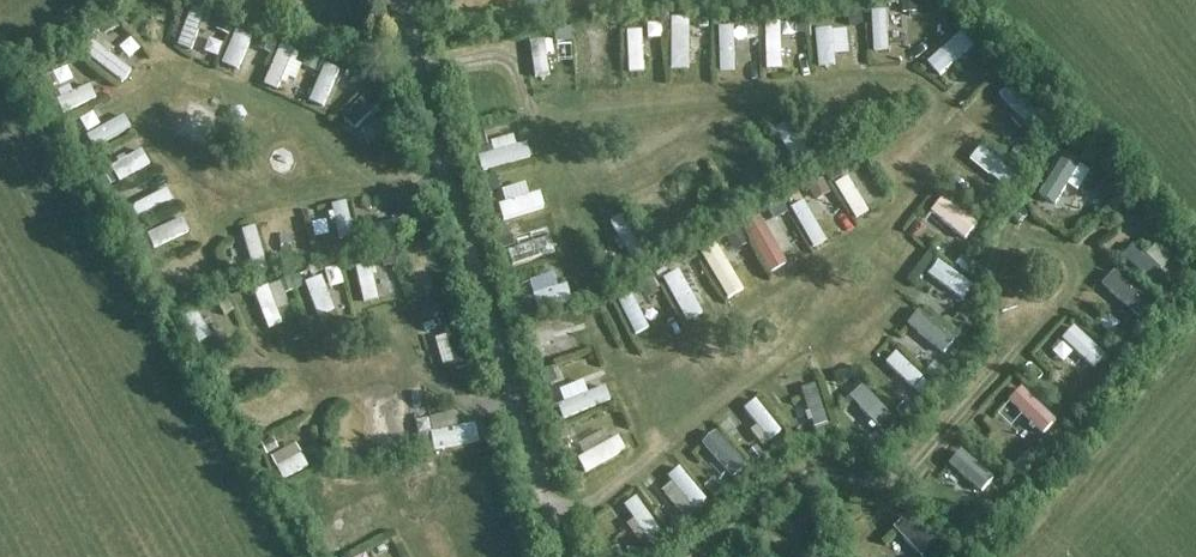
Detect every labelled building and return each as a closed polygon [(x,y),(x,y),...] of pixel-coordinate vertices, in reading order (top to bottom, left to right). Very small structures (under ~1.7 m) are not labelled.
[(230,1),(226,0),(214,0),(199,40),(214,46),(230,1)] [(921,20),(920,3),(896,4),(897,45),(915,44),(914,20),(921,20)] [(205,11),(190,6),(176,45),(191,50),(205,11)] [(714,9),(693,9),(695,64),(715,63),(714,9)] [(887,11),(872,12),(874,53),(889,52),(887,11)] [(807,61),(806,12),(789,12),(790,62),(807,61)] [(690,19),(671,19),(671,70),(689,70),(690,19)] [(760,19),(743,19),(742,65),(759,65),(760,19)] [(260,21),(243,58),(259,65),(276,28),(260,21)] [(600,21),(598,76),(617,77),(619,21),(600,21)] [(667,21),(649,22),(651,58),(669,57),(667,21)] [(780,24),(764,24),(766,71),(781,70),(780,24)] [(590,27),(575,28),(577,74),(592,74),(590,27)] [(733,27),(718,28),(719,73),(735,72),(735,64),(733,27)] [(833,29),(814,30),(817,68),(836,66),(833,29)] [(251,37),(234,30),(220,64),(237,71),(251,37)] [(642,31),(626,32),(628,74),(644,74),(642,31)] [(143,73),(154,59),(121,33),(110,47),(143,73)] [(551,33),(553,77),(574,77),(573,33),(551,33)] [(960,33),(926,63),(939,78),(973,47),(960,33)] [(544,40),(529,42),(534,79),(549,77),(544,40)] [(92,41),(82,54),(122,84),(132,71),(92,41)] [(295,50),(280,44),(262,85),(276,92),(295,50)] [(349,102),(360,59),(345,55),(333,98),(349,102)] [(338,71),(323,65),(308,102),(322,108),(338,71)] [(994,86),(1001,102),(1034,87),(1026,71),(994,86)] [(375,85),(342,118),(356,131),(389,99),(375,85)] [(90,86),(55,101),(62,116),(97,101),(90,86)] [(208,98),(196,126),(224,137),(235,109),(208,98)] [(125,116),(86,137),(93,150),(132,129),(125,116)] [(523,116),(506,118),(508,134),(525,131),(523,116)] [(790,123),(776,132),(801,170),(814,161),(790,123)] [(1023,133),(1016,141),(1024,149),(1031,141),(1023,133)] [(493,154),(480,157),(483,171),(529,158),(525,143),(517,145),(514,135),(490,141),(493,154)] [(981,146),(969,159),(1003,191),(1016,177),(981,146)] [(140,149),(109,165),(119,183),(150,167),(140,149)] [(1065,154),(1040,196),(1056,204),(1080,163),(1065,154)] [(854,170),(872,208),(890,199),(871,162),(854,170)] [(887,166),(877,172),(888,190),(898,184),(887,166)] [(869,212),(847,178),(834,185),(856,220),(869,212)] [(809,191),(830,231),(844,224),(823,184),(809,191)] [(166,189),(131,207),(139,222),(174,203),(166,189)] [(532,197),(492,210),(496,224),(537,211),(532,197)] [(944,198),(930,213),(965,243),(978,227),(944,198)] [(803,201),(790,209),(814,249),(827,242),(803,201)] [(355,239),(346,203),(330,206),(339,243),(355,239)] [(623,215),(609,222),(627,257),(641,250),(623,215)] [(776,222),(790,253),(805,246),(791,215),(776,222)] [(264,222),(279,267),(292,263),(278,217),(264,222)] [(761,217),(742,228),(770,277),(789,267),(761,217)] [(405,235),(401,219),(368,227),(372,243),(405,235)] [(269,271),(254,227),(239,232),(255,276),(269,271)] [(519,248),(508,251),(512,267),(557,255),(549,227),(516,237),(519,248)] [(1187,263),(1195,250),(1178,238),(1172,247),(1155,235),(1142,253),(1184,281),(1194,267),(1187,263)] [(743,279),(758,268),(735,236),(719,248),(743,279)] [(716,243),(700,253),(728,301),(745,292),(716,243)] [(1133,245),(1120,259),(1155,290),(1168,277),(1133,245)] [(385,296),(405,290),(393,252),(374,258),(385,296)] [(437,256),(423,260),(433,298),(448,294),(437,256)] [(937,260),(924,276),(960,304),(973,288),(937,260)] [(369,261),(353,265),(363,306),(379,302),(369,261)] [(1114,272),(1102,286),(1136,318),(1149,304),(1114,272)] [(289,320),(306,314),(291,277),(275,283),(289,320)] [(321,278),(304,284),(317,318),(334,311),(321,278)] [(566,283),(533,294),(539,313),(572,302),(566,283)] [(641,287),(617,299),(634,333),(658,320),(641,287)] [(268,288),(253,293),(267,329),(281,324),(268,288)] [(243,317),(217,298),(200,320),(227,339),(243,317)] [(921,311),(908,326),(944,355),(957,339),(921,311)] [(211,338),(195,312),(183,319),(198,345),(211,338)] [(455,320),(442,324),(455,370),(469,366),(455,320)] [(1074,327),(1061,341),(1096,373),(1109,359),(1074,327)] [(570,336),(534,348),(540,363),(575,351),(570,336)] [(923,379),(897,353),(886,364),(913,389),(923,379)] [(575,369),(559,374),(564,392),(581,387),(575,369)] [(829,425),(815,385),(801,390),(815,430),(829,425)] [(863,386),(850,398),(886,436),(899,424),(863,386)] [(605,387),(557,405),(563,420),(611,402),(605,387)] [(1021,390),(1009,404),(1043,435),(1056,421),(1021,390)] [(782,433),(756,400),(744,410),(770,443),(782,433)] [(393,405),(379,409),(391,447),(404,444),(393,405)] [(474,425),(429,433),(433,452),(478,444),(474,425)] [(746,466),(717,434),(703,446),(732,479),(746,466)] [(618,437),(578,459),(586,473),(626,451),(618,437)] [(272,438),(260,444),(267,456),(278,450),(272,438)] [(296,444),(270,458),(282,481),(309,467),(296,444)] [(1002,494),(1018,477),(987,449),(972,466),(1002,494)] [(414,462),(399,465),(406,501),(421,498),(414,462)] [(707,503),(680,469),(667,479),(695,513),(707,503)] [(663,537),(636,499),(623,508),(651,546),(663,537)] [(799,516),(808,542),(791,548),(794,556),(828,556),(813,511),(799,516)] [(906,517),(893,529),(920,556),(940,556),(943,554),(906,517)]
